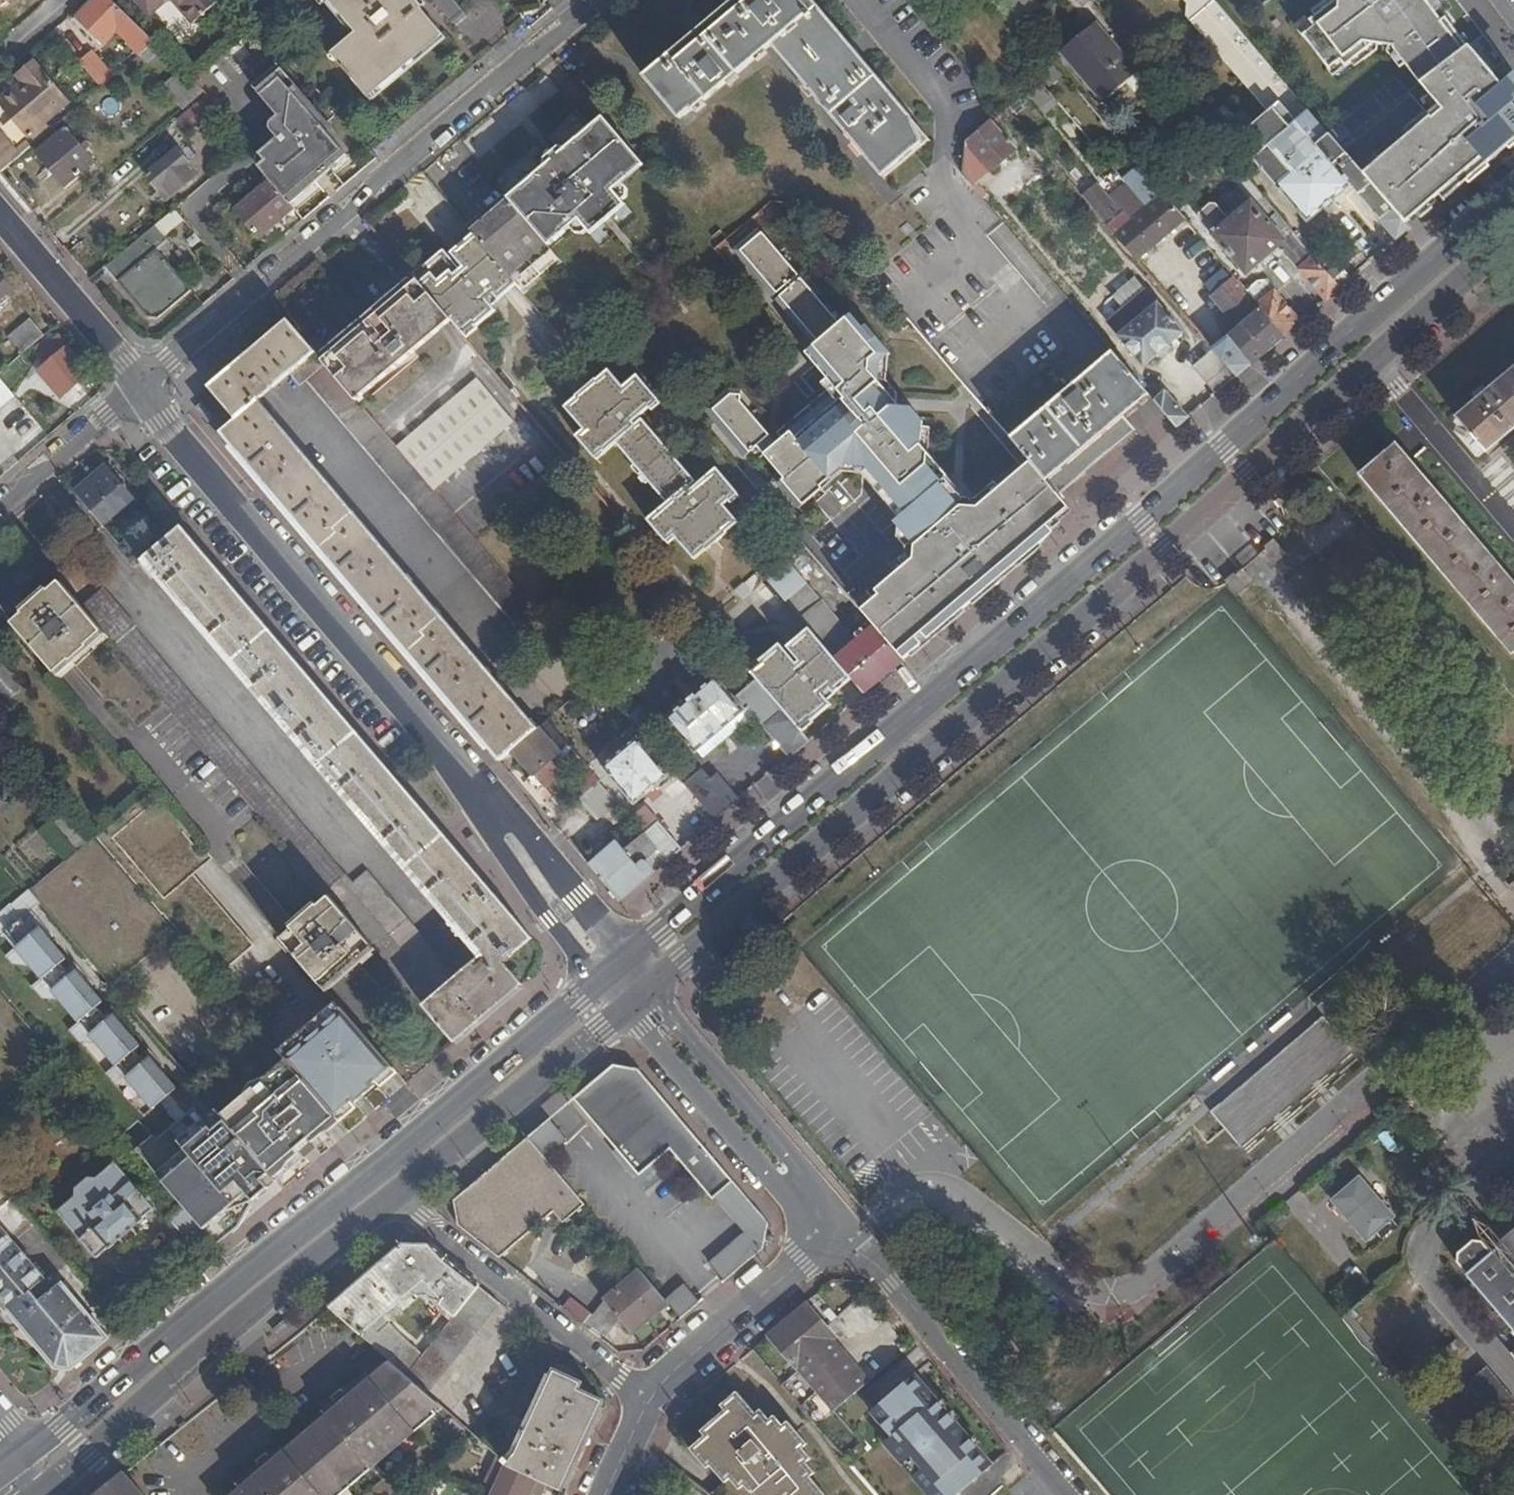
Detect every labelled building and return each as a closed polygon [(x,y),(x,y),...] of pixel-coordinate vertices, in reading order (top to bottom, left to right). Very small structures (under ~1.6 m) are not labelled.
[(114,0),(84,0),(73,9),(101,40),(115,28),(140,52),(154,40),(114,0)] [(151,13),(167,0),(140,0),(151,13)] [(217,0),(175,0),(192,21),(217,0)] [(373,27),(369,31),(347,50),(384,92),(459,29),(434,0),(350,0),(373,27)] [(772,45),(882,174),(928,136),(857,51),(813,0),(735,0),(646,76),(681,118),(693,107),(696,109),(772,45)] [(1334,166),(1346,155),(1338,144),(1272,66),(1215,0),(1182,0),(1188,6),(1186,18),(1244,85),(1268,114),(1253,127),(1269,146),(1254,159),(1310,223),(1351,187),(1334,166)] [(1314,21),(1319,27),(1308,36),(1331,63),(1342,54),(1347,60),(1372,39),(1373,37),(1395,41),(1394,44),(1441,113),(1431,122),(1430,120),(1363,175),(1371,184),(1404,225),(1436,196),(1441,202),(1513,141),(1513,111),(1510,106),(1513,103),(1513,90),(1510,86),(1512,85),(1508,80),(1500,87),(1453,26),(1457,23),(1439,0),(1339,0),(1314,21)] [(1137,71),(1097,24),(1061,55),(1101,101),(1137,71)] [(95,50),(82,61),(102,85),(115,74),(95,50)] [(259,84),(294,125),(260,155),(259,156),(260,165),(272,179),(292,203),(297,198),(350,153),(329,129),(335,123),(283,64),(259,84)] [(183,68),(164,83),(184,108),(205,90),(194,79),(183,68)] [(40,71),(2,103),(29,134),(67,100),(40,71)] [(1048,113),(1058,103),(1044,87),(1034,96),(1048,113)] [(205,90),(184,108),(176,114),(189,129),(216,108),(218,106),(205,90)] [(628,187),(623,181),(645,163),(604,116),(511,197),(550,242),(569,226),(575,232),(585,231),(588,229),(592,232),(628,201),(625,196),(627,193),(628,187)] [(965,141),(961,173),(972,185),(977,180),(973,175),(986,164),(991,169),(1016,148),(991,119),(988,121),(965,141)] [(95,160),(66,126),(63,129),(60,131),(38,150),(65,184),(95,160)] [(1,172),(22,154),(0,128),(0,171),(1,172)] [(176,146),(144,173),(158,189),(163,184),(172,194),(198,173),(176,146)] [(272,179),(235,209),(260,236),(295,206),(292,203),(272,179)] [(1099,182),(1084,194),(1138,258),(1172,230),(1152,207),(1149,210),(1139,198),(1128,184),(1119,190),(1125,197),(1117,203),(1099,182)] [(163,184),(158,189),(167,199),(172,194),(163,184)] [(1381,222),(1378,224),(1394,242),(1409,230),(1404,225),(1371,184),(1358,196),(1381,222)] [(1155,185),(1139,198),(1149,210),(1152,207),(1165,196),(1155,185)] [(1165,196),(1152,207),(1172,230),(1185,219),(1165,196)] [(471,228),(475,233),(511,275),(547,244),(507,197),(471,228)] [(1248,275),(1282,247),(1327,299),(1339,288),(1314,259),(1289,228),(1263,199),(1256,205),(1253,201),(1230,220),(1226,215),(1216,204),(1210,204),(1200,213),(1199,220),(1208,230),(1248,275)] [(184,216),(175,206),(156,222),(164,232),(184,216)] [(158,245),(168,237),(164,232),(156,222),(106,264),(148,314),(160,315),(193,287),(158,245)] [(762,228),(735,249),(774,296),(800,275),(762,228)] [(415,275),(419,279),(453,320),(466,335),(480,323),(479,322),(497,307),(493,302),(517,282),(511,275),(475,233),(455,250),(467,264),(462,268),(446,250),(415,275)] [(1321,253),(1314,259),(1339,288),(1353,277),(1341,263),(1334,269),(1321,253)] [(1205,287),(1212,295),(1231,280),(1224,271),(1205,287)] [(12,287),(0,273),(0,298),(12,287)] [(1212,295),(1212,296),(1232,321),(1225,327),(1226,332),(1228,339),(1215,349),(1238,376),(1285,335),(1247,291),(1235,277),(1231,280),(1212,295)] [(838,394),(763,455),(783,481),(776,486),(796,512),(854,465),(880,496),(876,501),(895,523),(891,527),(914,551),(961,505),(916,445),(925,423),(916,413),(913,417),(907,411),(904,413),(879,385),(879,365),(889,357),(866,328),(863,330),(852,317),(841,325),(803,278),(776,300),(814,347),(805,354),(838,394)] [(453,320),(419,279),(324,360),(361,403),(367,398),(365,395),(453,320)] [(1142,290),(1133,279),(1114,296),(1123,307),(1142,290)] [(1260,280),(1247,291),(1285,335),(1302,321),(1268,282),(1260,280)] [(1105,321),(1142,364),(1156,352),(1166,344),(1181,332),(1144,288),(1142,290),(1123,307),(1105,321)] [(1097,318),(1093,314),(1086,319),(1090,325),(1097,318)] [(31,317),(9,336),(22,352),(45,333),(31,317)] [(223,432),(351,583),(498,759),(511,748),(538,726),(401,564),(260,399),(292,372),(302,384),(308,379),(517,627),(535,612),(530,605),(433,490),(396,445),(361,403),(324,360),(290,320),(212,386),(238,418),(223,432)] [(49,360),(37,370),(60,397),(90,371),(60,336),(42,351),(49,360)] [(1171,350),(1166,344),(1156,352),(1161,358),(1171,350)] [(1215,349),(1195,367),(1217,393),(1238,376),(1215,349)] [(1149,394),(1112,350),(1011,437),(1031,461),(1059,495),(1135,429),(1124,415),(1149,394)] [(597,378),(652,444),(726,531),(740,519),(725,501),(730,496),(733,499),(740,492),(717,467),(701,481),(642,413),(659,400),(638,373),(625,384),(611,367),(597,378)] [(1513,427),(1513,368),(1488,391),(1484,387),(1474,395),(1477,400),(1458,417),(1485,452),(1513,427)] [(513,422),(476,378),(396,445),(433,490),(513,422)] [(674,532),(696,556),(726,531),(652,444),(597,378),(568,403),(587,426),(579,433),(598,456),(615,441),(666,502),(649,517),(667,538),(674,532)] [(0,381),(0,403),(10,394),(0,381)] [(727,390),(703,410),(743,456),(768,435),(738,401),(740,390),(727,390)] [(1164,391),(1154,400),(1177,427),(1188,418),(1164,391)] [(1395,444),(1360,473),(1513,652),(1513,651),(1513,584),(1395,444)] [(877,599),(859,614),(870,628),(900,664),(1043,543),(1037,535),(1069,507),(1059,495),(1031,461),(977,507),(961,505),(914,551),(912,563),(874,595),(877,599)] [(107,466),(78,491),(104,523),(134,498),(107,466)] [(137,624),(107,585),(83,606),(104,631),(327,892),(372,945),(415,996),(455,1043),(523,986),(505,964),(532,940),(450,842),(371,748),(321,688),(275,634),(183,524),(147,555),(191,609),(294,730),(376,825),(455,919),(486,954),(455,979),(439,961),(440,959),(366,871),(353,882),(295,816),(194,697),(134,626),(137,624)] [(1259,554),(1269,567),(1284,556),(1273,542),(1259,554)] [(808,629),(812,633),(850,679),(864,695),(900,664),(870,628),(855,641),(787,560),(767,579),(808,629)] [(1240,570),(1226,582),(1236,594),(1250,583),(1240,570)] [(25,609),(13,620),(56,670),(104,631),(83,606),(60,580),(51,589),(49,586),(23,607),(25,609)] [(760,660),(748,670),(779,707),(802,734),(815,723),(812,720),(833,702),(830,697),(850,679),(812,633),(792,650),(800,658),(796,661),(785,648),(764,665),(760,660)] [(699,757),(749,715),(720,681),(669,723),(699,757)] [(635,704),(623,714),(641,734),(652,724),(635,704)] [(779,720),(768,730),(791,758),(809,742),(802,734),(779,707),(773,713),(779,720)] [(550,760),(560,752),(538,726),(511,748),(544,789),(562,775),(550,760)] [(635,802),(670,774),(637,736),(602,765),(635,802)] [(680,767),(672,758),(666,764),(674,773),(680,767)] [(686,776),(680,781),(715,823),(735,805),(709,775),(695,786),(686,776)] [(176,930),(213,974),(251,942),(194,875),(213,859),(151,783),(96,834),(176,930)] [(66,812),(43,832),(66,859),(90,840),(66,812)] [(659,823),(646,834),(660,850),(670,861),(683,850),(659,823)] [(38,904),(73,945),(116,995),(132,981),(129,977),(133,974),(130,970),(176,930),(96,834),(90,840),(66,859),(26,890),(38,904)] [(618,843),(589,866),(620,903),(657,872),(650,864),(651,863),(649,860),(660,850),(646,834),(625,852),(618,843)] [(651,863),(650,864),(657,872),(670,861),(660,850),(649,860),(651,863)] [(26,890),(0,911),(0,934),(5,934),(15,946),(5,954),(11,962),(28,963),(39,977),(30,985),(38,996),(56,998),(75,1022),(66,1029),(74,1040),(92,1043),(111,1066),(102,1073),(111,1086),(129,1084),(150,1108),(172,1088),(145,1057),(140,1061),(130,1050),(136,1045),(108,1014),(104,1018),(93,1006),(99,1001),(72,970),(66,975),(57,964),(62,958),(25,914),(38,904),(26,890)] [(278,934),(279,936),(323,987),(372,945),(327,892),(278,934)] [(391,1068),(340,1008),(283,1056),(286,1059),(335,1116),(391,1068)] [(1320,1020),(1208,1109),(1242,1151),(1354,1063),(1320,1020)] [(335,1116),(286,1059),(221,1115),(223,1118),(248,1147),(249,1146),(262,1163),(270,1172),(335,1116)] [(614,1062),(572,1096),(638,1173),(669,1147),(711,1196),(732,1179),(702,1143),(636,1066),(614,1062)] [(277,1180),(270,1172),(262,1163),(249,1146),(248,1147),(223,1118),(210,1129),(189,1107),(152,1141),(149,1137),(134,1149),(177,1198),(181,1203),(211,1238),(216,1243),(238,1226),(252,1198),(277,1180)] [(485,1170),(454,1196),(454,1221),(496,1253),(545,1206),(556,1217),(577,1194),(526,1136),(485,1170)] [(73,1187),(73,1195),(56,1209),(96,1256),(105,1248),(107,1248),(118,1239),(124,1244),(137,1233),(132,1227),(154,1206),(114,1160),(98,1174),(88,1175),(73,1187)] [(1361,1176),(1327,1206),(1363,1248),(1397,1218),(1361,1176)] [(10,1196),(0,1185),(0,1205),(10,1196)] [(10,1196),(0,1205),(0,1222),(18,1206),(10,1196)] [(193,1246),(197,1249),(211,1238),(181,1203),(177,1198),(169,1206),(173,1211),(169,1215),(172,1219),(167,1224),(176,1234),(180,1231),(184,1235),(180,1239),(188,1250),(193,1246)] [(769,1222),(759,1211),(739,1228),(758,1251),(764,1245),(769,1222)] [(1455,1263),(1513,1331),(1513,1213),(1482,1240),(1473,1239),(1456,1253),(1455,1263)] [(50,1360),(73,1364),(108,1335),(60,1280),(39,1297),(21,1278),(34,1266),(0,1226),(0,1302),(50,1360)] [(424,1242),(398,1241),(324,1305),(353,1331),(398,1293),(402,1297),(411,1289),(414,1291),(425,1282),(438,1294),(435,1297),(453,1312),(476,1284),(424,1242)] [(713,1256),(706,1263),(722,1282),(730,1275),(713,1256)] [(608,1300),(635,1332),(671,1302),(643,1270),(608,1300)] [(476,1284),(453,1312),(418,1354),(402,1374),(425,1394),(499,1302),(476,1284)] [(570,1297),(561,1305),(583,1322),(594,1313),(570,1297)] [(808,1300),(769,1334),(770,1335),(798,1368),(800,1371),(833,1340),(839,1335),(808,1300)] [(418,1354),(398,1337),(380,1355),(382,1356),(402,1374),(418,1354)] [(833,1340),(800,1371),(835,1412),(869,1382),(833,1340)] [(220,1494),(325,1494),(362,1462),(366,1466),(410,1428),(406,1424),(433,1401),(425,1394),(402,1374),(382,1356),(363,1372),(360,1369),(317,1407),(319,1410),(277,1446),(274,1443),(231,1481),(233,1483),(220,1494)] [(784,1381),(800,1399),(847,1454),(861,1442),(835,1412),(800,1371),(798,1368),(784,1381)] [(507,1458),(499,1453),(496,1457),(504,1463),(548,1482),(561,1488),(601,1400),(574,1387),(576,1382),(551,1369),(526,1422),(513,1418),(507,1436),(521,1441),(507,1458)] [(1486,1369),(1468,1384),(1502,1424),(1513,1413),(1513,1401),(1486,1369)] [(920,1372),(885,1401),(903,1422),(912,1432),(946,1402),(920,1372)] [(885,1401),(869,1382),(835,1412),(861,1442),(870,1452),(903,1422),(885,1401)] [(724,1403),(726,1406),(731,1411),(707,1433),(692,1446),(709,1466),(712,1463),(727,1481),(732,1478),(742,1488),(747,1484),(757,1494),(830,1494),(812,1474),(817,1469),(808,1459),(812,1455),(804,1446),(810,1441),(790,1418),(785,1422),(776,1412),(767,1420),(739,1388),(724,1403)] [(437,1405),(433,1401),(406,1424),(410,1428),(437,1405)] [(731,1411),(726,1406),(702,1428),(707,1433),(731,1411)] [(531,1494),(532,1494),(542,1494),(548,1482),(504,1463),(496,1457),(495,1456),(483,1483),(492,1487),(488,1494),(531,1494)] [(362,1462),(325,1494),(332,1494),(366,1466),(362,1462)] [(94,1494),(143,1494),(129,1480),(123,1472),(94,1494)]
